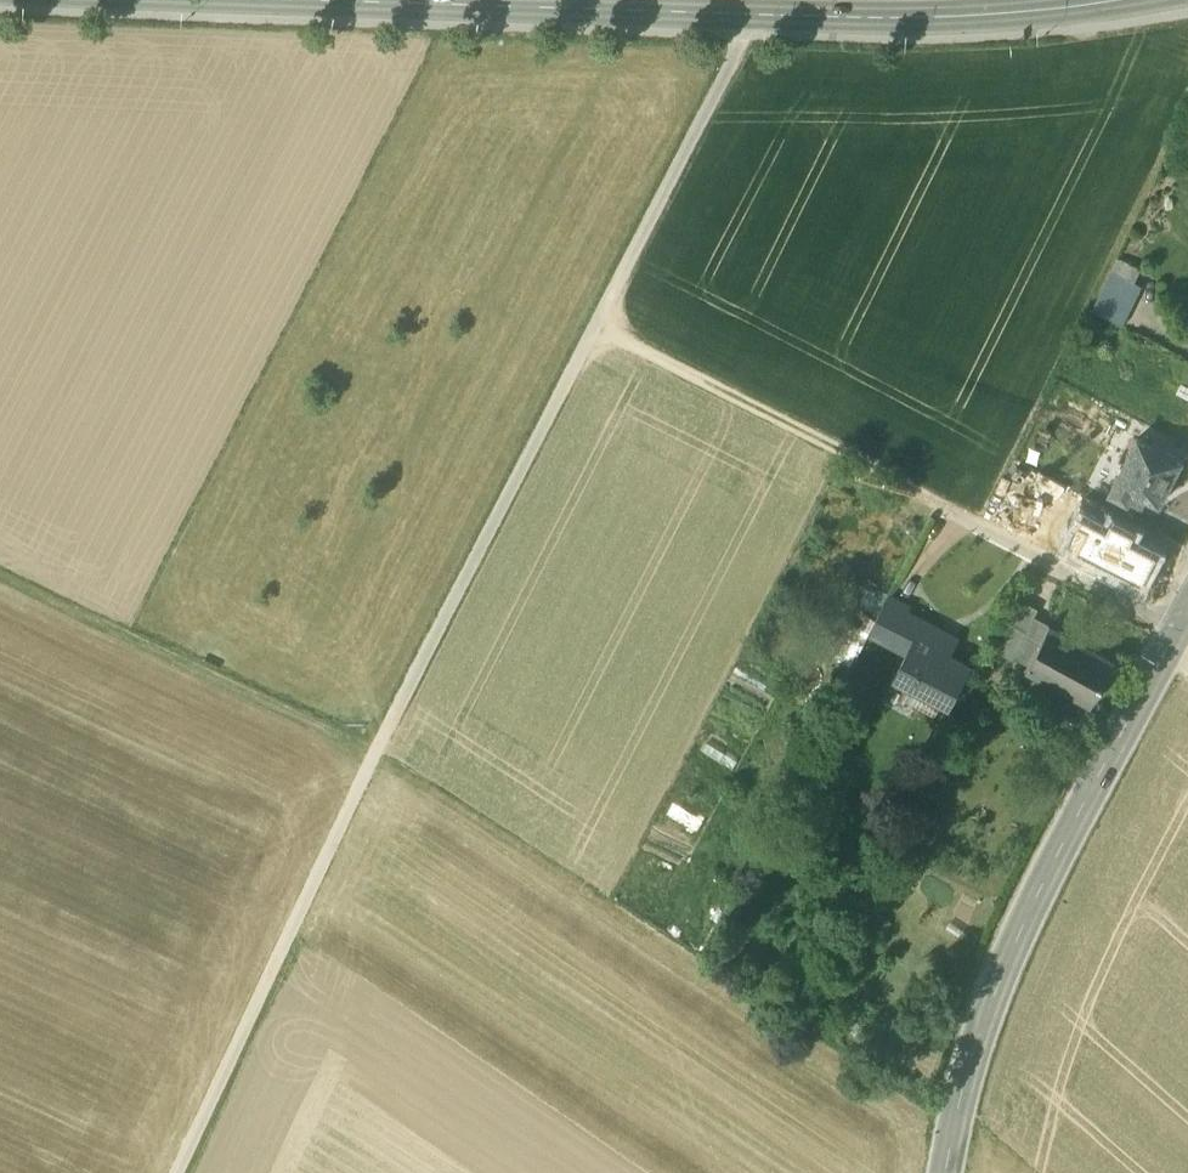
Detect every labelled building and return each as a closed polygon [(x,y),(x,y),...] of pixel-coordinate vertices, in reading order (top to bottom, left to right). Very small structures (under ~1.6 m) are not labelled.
[(1140,270),(1118,259),(1111,273),(1112,274),(1094,312),(1122,327),(1141,288),(1133,283),(1140,270)] [(1177,377),(1187,382),(1187,361),(1185,359),(1177,377)] [(1158,448),(1138,438),(1115,482),(1116,482),(1110,492),(1141,508),(1146,498),(1159,504),(1169,484),(1171,485),(1184,460),(1159,447),(1158,448)] [(910,607),(889,596),(868,635),(890,646),(908,613),(910,607)] [(958,639),(908,613),(890,646),(906,655),(893,680),(945,707),(967,665),(949,656),(958,639)] [(1115,661),(1050,625),(1026,668),(1091,704),(1115,661)]
